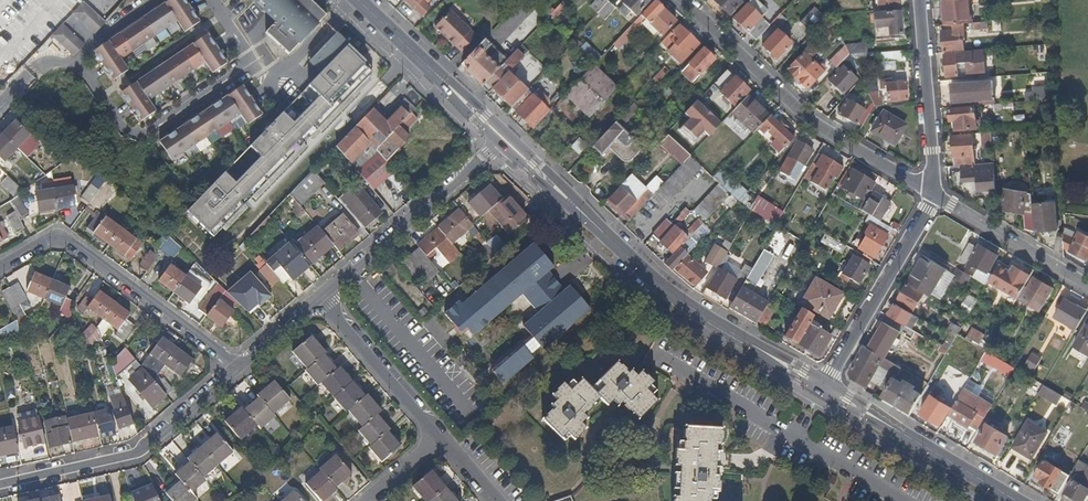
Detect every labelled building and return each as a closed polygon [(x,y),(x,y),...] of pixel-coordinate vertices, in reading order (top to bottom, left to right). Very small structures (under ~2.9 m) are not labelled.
[(167,28),(176,22),(176,23),(183,33),(198,23),(183,0),(170,0),(127,28),(91,51),(111,81),(126,71),(118,60),(167,28)] [(279,23),(268,34),(291,56),(328,16),(314,3),(309,3),(308,0),(255,0),(279,23)] [(429,0),(406,0),(424,17),(433,9),(426,2),(429,0)] [(570,3),(568,0),(566,0),(547,20),(560,32),(564,27),(556,19),(570,3)] [(611,2),(609,0),(598,0),(591,8),(599,14),(611,2)] [(624,5),(638,18),(652,3),(649,0),(628,0),(624,5)] [(731,16),(745,1),(744,0),(714,0),(731,16)] [(970,0),(944,0),(943,0),(945,27),(958,25),(967,25),(972,24),(970,0)] [(606,21),(618,9),(611,2),(599,14),(606,21)] [(651,25),(665,10),(656,2),(646,12),(642,16),(647,21),(651,25)] [(103,21),(83,3),(72,14),(93,34),(104,23),(103,21)] [(762,18),(748,5),(735,19),(749,32),(762,18)] [(827,21),(815,9),(801,23),(813,35),(827,21)] [(664,37),(678,22),(665,10),(651,25),(664,37)] [(451,12),(436,28),(456,48),(458,47),(472,32),(451,12)] [(899,12),(873,15),(875,42),(891,41),(890,38),(901,37),(899,12)] [(780,29),(788,20),(782,15),(774,24),(780,29)] [(619,50),(647,21),(642,16),(616,44),(614,46),(619,50)] [(758,40),(771,27),(762,18),(749,32),(758,40)] [(982,31),(982,23),(972,24),(967,25),(967,28),(974,28),(974,32),(982,31)] [(83,46),(61,25),(51,36),(73,57),(83,46)] [(966,53),(965,40),(959,41),(958,25),(945,27),(943,27),(945,55),(959,53),(966,53)] [(700,45),(681,26),(671,36),(670,35),(662,44),(666,48),(673,40),(672,39),(675,36),(679,40),(669,51),(682,63),(700,45)] [(785,37),(779,30),(763,47),(777,60),(793,44),(791,42),(795,37),(790,32),(785,37)] [(464,53),(478,37),(472,32),(458,47),(464,53)] [(341,55),(350,45),(339,34),(327,46),(313,61),(324,72),(341,55)] [(172,84),(203,64),(210,75),(226,65),(215,48),(206,36),(174,56),(149,73),(119,92),(138,122),(153,112),(146,102),(172,84)] [(669,51),(679,40),(675,36),(672,39),(673,40),(666,48),(669,51)] [(326,86),(367,44),(363,41),(359,37),(350,45),(341,55),(324,72),(318,78),(326,86)] [(584,46),(576,38),(571,42),(580,51),(584,46)] [(484,87),(509,61),(487,40),(483,44),(465,63),(469,67),(466,71),(484,87)] [(867,55),(867,45),(846,46),(851,56),(867,55)] [(844,62),(851,56),(846,46),(831,63),(837,70),(844,62)] [(798,80),(815,63),(810,59),(815,54),(808,48),(808,49),(788,70),(798,80)] [(690,88),(715,60),(705,49),(678,77),(690,88)] [(522,84),(525,82),(523,80),(520,81),(518,79),(517,80),(510,73),(526,57),(519,50),(516,53),(509,61),(484,87),(490,93),(493,90),(513,109),(524,96),(529,91),(522,84)] [(905,62),(904,52),(890,53),(891,63),(905,62)] [(985,76),(983,53),(945,57),(947,78),(961,77),(959,63),(967,62),(968,77),(985,76)] [(851,56),(844,62),(852,70),(856,67),(851,56)] [(808,89),(826,69),(819,63),(817,65),(815,63),(798,80),(808,89)] [(590,118),(620,88),(616,85),(596,65),(567,96),(590,118)] [(858,81),(844,67),(830,82),(844,95),(858,81)] [(737,78),(728,71),(714,86),(722,94),(737,78)] [(690,88),(678,77),(677,79),(689,89),(690,88)] [(737,78),(722,94),(735,106),(749,90),(737,78)] [(886,84),(887,102),(908,101),(907,83),(886,84)] [(994,95),(994,84),(951,86),(953,109),(982,107),(994,105),(1001,105),(1000,94),(994,95)] [(673,94),(667,86),(661,93),(668,100),(673,94)] [(191,148),(238,117),(245,127),(259,118),(240,88),(177,129),(155,143),(168,162),(172,161),(191,148)] [(533,128),(550,111),(529,91),(524,96),(513,109),(533,128)] [(1050,101),(1050,93),(1026,95),(1027,103),(1050,101)] [(748,96),(733,112),(739,119),(750,129),(755,134),(770,118),(748,96)] [(884,107),(883,99),(872,100),(875,108),(884,107)] [(262,192),(329,124),(304,100),(278,127),(276,130),(272,125),(267,130),(267,131),(266,135),(262,137),(265,140),(256,148),(253,146),(233,165),(262,192)] [(352,163),(371,144),(370,142),(371,141),(370,141),(373,138),(379,144),(376,146),(379,148),(412,114),(416,110),(405,100),(399,106),(402,108),(387,123),(373,110),(338,147),(349,160),(352,163)] [(846,100),(839,114),(857,125),(866,111),(860,108),(861,106),(856,103),(855,105),(846,100)] [(686,114),(692,119),(681,131),(694,143),(705,132),(710,136),(722,124),(709,112),(698,102),(686,114)] [(636,119),(643,111),(635,103),(627,111),(636,119)] [(1007,113),(1006,105),(1001,105),(994,105),(994,114),(1007,113)] [(977,131),(975,110),(951,111),(951,123),(956,123),(956,132),(977,131)] [(885,113),(873,132),(895,146),(907,127),(885,113)] [(387,162),(411,138),(406,132),(417,120),(412,114),(379,148),(376,151),(378,152),(387,162)] [(794,139),(771,117),(759,130),(765,134),(768,132),(785,148),(794,139)] [(739,119),(735,123),(746,133),(750,129),(739,119)] [(31,134),(17,121),(4,135),(18,148),(31,134)] [(642,149),(615,124),(593,148),(602,156),(610,147),(625,160),(628,160),(632,159),(635,156),(642,149)] [(993,149),(992,134),(983,134),(984,149),(993,149)] [(4,135),(0,139),(0,159),(4,163),(18,148),(4,135)] [(974,167),(973,147),(977,146),(976,142),(973,142),(973,140),(980,139),(980,135),(952,137),(955,168),(961,168),(962,179),(963,185),(977,183),(978,193),(996,192),(994,165),(974,167)] [(691,157),(669,136),(664,142),(685,163),(691,157)] [(587,146),(581,139),(572,148),(579,155),(587,146)] [(798,145),(795,145),(780,172),(797,181),(815,150),(800,142),(798,145)] [(328,168),(334,162),(332,160),(336,156),(332,152),(328,157),(328,158),(323,164),(328,168)] [(374,190),(395,172),(387,162),(378,152),(357,170),(364,177),(367,181),(374,190)] [(837,178),(843,168),(819,153),(804,178),(809,181),(817,168),(820,170),(813,182),(826,191),(834,177),(837,178)] [(663,209),(703,168),(692,158),(691,157),(667,182),(654,196),(651,199),(663,209)] [(262,192),(233,165),(219,180),(217,182),(246,210),(262,192)] [(869,191),(874,183),(848,168),(838,186),(850,193),(848,195),(853,198),(854,196),(863,201),(869,191)] [(326,185),(314,171),(298,188),(308,199),(310,198),(313,197),(326,185)] [(878,186),(883,178),(878,176),(874,183),(878,186)] [(24,192),(8,177),(1,184),(14,196),(15,198),(18,196),(24,192)] [(55,190),(53,183),(43,185),(44,192),(55,190)] [(725,202),(731,195),(720,184),(693,212),(695,214),(705,223),(725,202)] [(68,208),(63,193),(69,192),(74,190),(74,187),(55,190),(58,209),(68,208)] [(1033,205),(1026,204),(1026,198),(1029,198),(1029,193),(1020,192),(1021,187),(1013,187),(1012,191),(1004,190),(1001,211),(1024,215),(1026,230),(1035,233),(1035,232),(1034,229),(1033,205)] [(308,199),(298,188),(291,194),(301,206),(308,199)] [(383,214),(361,188),(342,203),(364,229),(367,226),(368,227),(383,214)] [(651,199),(654,196),(648,190),(636,202),(621,189),(610,201),(631,220),(651,199)] [(58,209),(55,190),(44,192),(36,193),(38,212),(58,209)] [(738,202),(747,193),(744,190),(735,199),(738,202)] [(124,230),(98,211),(108,198),(100,191),(86,210),(97,218),(89,228),(113,245),(124,230)] [(881,217),(890,203),(869,191),(863,201),(862,202),(866,204),(862,211),(872,217),(873,213),(881,217)] [(74,203),(70,192),(64,193),(67,204),(74,203)] [(750,198),(753,195),(748,192),(747,193),(738,202),(739,203),(744,206),(750,198)] [(738,202),(735,199),(731,195),(725,202),(732,209),(738,202)] [(29,216),(18,196),(15,198),(10,202),(16,212),(21,220),(29,216)] [(507,196),(489,211),(510,235),(528,219),(507,196)] [(750,210),(756,203),(750,198),(744,206),(750,210)] [(776,226),(784,212),(770,203),(766,209),(756,203),(750,210),(756,213),(776,226)] [(1057,229),(1056,218),(1058,218),(1058,213),(1056,213),(1056,208),(1046,209),(1045,204),(1033,204),(1033,205),(1034,229),(1035,232),(1057,229)] [(687,242),(699,229),(694,224),(694,225),(684,235),(675,226),(690,211),(685,207),(680,213),(681,214),(674,220),(672,222),(667,219),(666,219),(652,234),(661,243),(658,246),(668,255),(670,253),(673,256),(678,251),(680,249),(687,242)] [(479,233),(462,211),(440,229),(441,230),(453,244),(469,231),(474,237),(479,233)] [(25,228),(21,220),(16,212),(8,216),(18,232),(25,228)] [(358,233),(343,215),(323,233),(335,247),(340,252),(351,242),(350,240),(358,233)] [(873,261),(891,229),(878,221),(874,226),(869,224),(864,234),(866,235),(861,243),(867,247),(862,255),(873,261)] [(0,224),(0,242),(9,237),(0,224)] [(768,303),(752,294),(789,233),(778,227),(745,284),(741,289),(734,302),(730,309),(756,324),(758,321),(767,306),(768,303)] [(335,247),(323,233),(320,229),(297,248),(312,266),(335,247)] [(134,260),(144,246),(124,230),(113,245),(134,260)] [(453,244),(441,230),(420,247),(428,257),(437,249),(450,264),(461,254),(453,244)] [(1087,259),(1087,240),(1079,235),(1075,241),(1063,233),(1063,238),(1064,247),(1087,260),(1087,259)] [(181,247),(166,234),(158,243),(157,249),(173,262),(182,249),(181,247)] [(847,247),(832,238),(827,246),(842,255),(847,247)] [(687,256),(694,248),(687,242),(680,249),(687,256)] [(990,272),(998,256),(980,245),(978,246),(970,242),(960,261),(968,265),(967,268),(974,273),(972,276),(973,277),(987,285),(993,274),(990,272)] [(729,251),(732,246),(726,243),(722,250),(727,253),(729,251)] [(312,266),(297,248),(293,244),(269,265),(282,280),(287,287),(312,266)] [(556,268),(535,244),(464,303),(461,300),(444,314),(455,327),(462,321),(467,326),(479,316),(487,325),(524,294),(539,313),(522,326),(532,338),(492,371),(504,386),(535,360),(532,357),(541,349),(543,352),(592,311),(571,286),(566,291),(550,272),(556,268)] [(497,256),(488,245),(478,254),(487,265),(497,256)] [(717,269),(727,253),(722,250),(715,246),(704,264),(716,271),(717,269)] [(428,257),(420,247),(407,258),(423,277),(435,265),(428,257)] [(674,270),(687,256),(680,249),(678,251),(673,256),(665,265),(671,271),(672,270),(673,270),(673,271),(674,270)] [(721,272),(732,253),(729,251),(727,253),(717,269),(721,272)] [(156,263),(157,255),(151,252),(139,268),(148,275),(156,263)] [(707,274),(687,256),(674,270),(694,287),(707,274)] [(860,283),(870,266),(852,257),(843,273),(841,272),(837,278),(847,283),(850,277),(860,283)] [(932,297),(947,270),(925,257),(909,284),(932,297)] [(423,277),(407,258),(399,266),(414,285),(423,277)] [(282,280),(269,265),(268,264),(260,270),(274,287),(282,280)] [(176,292),(187,277),(171,265),(161,280),(176,292)] [(1020,290),(1029,275),(1013,266),(1004,281),(1020,290)] [(741,289),(745,284),(739,280),(736,281),(721,272),(717,269),(716,271),(706,288),(726,300),(727,298),(734,302),(741,289)] [(968,287),(973,277),(972,276),(967,273),(960,269),(954,279),(968,287)] [(202,299),(213,286),(199,276),(198,277),(191,272),(187,277),(176,292),(191,303),(196,296),(202,299)] [(44,299),(52,282),(34,274),(27,292),(44,299)] [(266,290),(253,278),(234,299),(245,309),(248,311),(266,290)] [(1040,312),(1053,290),(1034,278),(1028,288),(1024,286),(1017,298),(1040,312)] [(828,319),(842,295),(817,280),(802,303),(828,319)] [(65,300),(69,289),(52,282),(44,299),(62,307),(65,300)] [(27,301),(17,284),(9,288),(19,305),(27,301)] [(915,313),(926,295),(908,284),(898,302),(915,312),(915,313)] [(19,305),(9,288),(2,293),(17,320),(25,316),(19,305)] [(86,307),(105,322),(116,305),(97,291),(90,302),(89,302),(86,307)] [(207,315),(219,299),(211,295),(200,310),(207,315)] [(835,322),(848,299),(842,295),(828,319),(835,322)] [(86,307),(89,302),(90,302),(84,297),(75,309),(81,313),(86,307)] [(236,312),(219,299),(207,315),(224,327),(236,312)] [(1075,330),(1086,312),(1064,299),(1054,317),(1075,330)] [(71,317),(69,309),(74,303),(74,302),(65,300),(62,307),(60,313),(69,320),(71,317)] [(128,321),(132,315),(116,305),(105,322),(108,323),(119,331),(115,337),(124,343),(136,326),(128,321)] [(907,327),(914,315),(904,309),(897,305),(890,317),(907,327)] [(766,325),(774,311),(767,306),(758,321),(766,325)] [(802,311),(786,338),(820,357),(832,337),(825,333),(828,328),(820,324),(818,327),(810,323),(814,318),(802,311)] [(18,327),(28,321),(25,316),(17,320),(16,321),(18,327)] [(18,327),(16,321),(0,330),(0,336),(19,331),(18,327)] [(467,326),(462,321),(455,327),(460,333),(467,326)] [(1086,323),(1073,346),(1087,355),(1087,324),(1086,323)] [(897,341),(901,333),(885,324),(874,343),(875,344),(871,350),(886,359),(894,345),(896,346),(899,342),(897,341)] [(972,328),(967,337),(980,345),(985,335),(972,328)] [(90,345),(100,335),(98,331),(97,329),(88,338),(90,343),(90,345)] [(82,345),(88,338),(83,333),(77,341),(79,348),(82,345)] [(324,356),(327,353),(313,336),(293,353),(307,370),(324,356)] [(181,349),(165,337),(154,353),(163,359),(169,364),(181,349)] [(949,350),(939,345),(936,350),(946,355),(949,350)] [(871,350),(865,347),(851,373),(852,378),(868,387),(871,382),(880,387),(890,372),(897,375),(898,376),(899,373),(902,369),(886,359),(871,350)] [(138,362),(127,349),(118,355),(120,362),(125,375),(138,362)] [(183,374),(194,358),(181,349),(169,364),(183,374)] [(999,359),(986,351),(983,356),(996,364),(999,359)] [(1035,360),(1025,354),(1018,368),(1028,373),(1035,360)] [(337,370),(324,356),(307,370),(305,372),(318,386),(321,384),(337,370)] [(148,373),(157,365),(151,358),(142,366),(145,369),(148,373)] [(156,382),(169,364),(163,359),(157,365),(148,373),(156,382)] [(605,387),(598,395),(602,399),(610,407),(615,402),(620,408),(624,404),(626,406),(625,407),(630,412),(633,412),(641,421),(660,402),(649,391),(656,383),(644,370),(638,376),(633,370),(629,373),(627,371),(628,370),(623,365),(622,366),(619,363),(600,382),(605,387)] [(337,370),(321,384),(333,399),(334,398),(352,383),(353,382),(340,367),(337,370)] [(148,373),(145,369),(132,381),(141,391),(148,400),(154,407),(168,395),(163,389),(156,382),(148,373)] [(915,376),(902,369),(899,373),(912,381),(915,376)] [(928,384),(915,376),(912,381),(926,389),(927,387),(928,384)] [(911,393),(901,386),(903,383),(895,379),(883,398),(911,414),(922,395),(913,390),(911,393)] [(593,407),(602,399),(598,395),(583,380),(572,392),(564,383),(556,391),(557,392),(552,396),(557,401),(552,407),(555,411),(553,413),(552,412),(547,418),(547,419),(545,422),(563,440),(568,435),(575,442),(578,439),(579,440),(584,435),(583,433),(587,430),(583,426),(589,419),(585,415),(587,412),(590,413),(594,409),(593,407)] [(275,416),(292,401),(275,382),(258,396),(260,398),(275,416)] [(365,397),(353,382),(352,383),(334,398),(345,413),(348,411),(365,397)] [(980,428),(992,407),(963,390),(960,396),(955,403),(948,415),(977,432),(980,428)] [(148,400),(141,391),(138,393),(144,402),(148,400)] [(1072,401),(1053,391),(1049,398),(1067,410),(1072,401)] [(126,408),(122,395),(117,397),(121,410),(126,408)] [(365,397),(348,411),(362,428),(378,414),(382,411),(367,395),(365,397)] [(948,415),(955,403),(947,397),(945,400),(941,399),(942,397),(938,395),(936,399),(931,396),(920,413),(942,427),(948,415)] [(121,410),(117,397),(107,400),(111,414),(121,410)] [(262,430),(277,418),(275,416),(260,398),(245,411),(259,427),(262,430)] [(132,424),(126,408),(121,410),(111,414),(118,430),(132,424)] [(242,408),(225,423),(242,441),(259,427),(245,411),(242,408)] [(115,435),(111,419),(107,419),(106,411),(93,414),(98,433),(98,437),(99,438),(115,435)] [(98,433),(93,414),(67,420),(72,443),(91,438),(90,435),(98,433)] [(392,429),(378,414),(362,428),(358,431),(371,446),(389,431),(392,429)] [(44,444),(40,427),(39,427),(36,417),(19,421),(25,449),(44,444)] [(70,443),(65,418),(43,423),(50,448),(70,443)] [(1046,436),(1026,424),(1011,449),(1030,461),(1046,436)] [(986,425),(976,443),(997,455),(1007,437),(986,425)] [(13,427),(0,430),(0,455),(18,451),(13,427)] [(687,427),(688,432),(686,431),(685,440),(687,440),(687,442),(685,442),(685,450),(677,451),(677,461),(679,461),(678,468),(682,468),(681,498),(677,498),(677,500),(713,500),(714,500),(714,493),(722,493),(722,482),(720,482),(720,476),(717,476),(718,445),(723,445),(722,442),(724,442),(725,434),(723,432),(723,428),(687,427)] [(401,446),(389,431),(371,446),(369,448),(382,463),(401,446)] [(220,466),(235,453),(218,434),(203,447),(220,466)] [(192,462),(206,478),(220,466),(203,447),(202,446),(189,459),(192,462)] [(1030,461),(1011,449),(1008,452),(1027,465),(1030,461)] [(355,473),(339,454),(321,470),(322,471),(337,488),(355,473)] [(1059,493),(1070,475),(1045,460),(1035,476),(1043,480),(1041,482),(1059,493)] [(182,480),(193,493),(208,481),(206,478),(192,462),(177,475),(182,480)] [(1079,500),(1084,500),(1087,496),(1087,494),(1087,470),(1083,479),(1076,474),(1062,497),(1069,500),(1072,500),(1074,498),(1079,500)] [(307,484),(321,500),(327,500),(339,491),(337,488),(322,471),(307,484)] [(425,500),(431,500),(446,488),(432,472),(414,488),(425,500)] [(167,493),(174,500),(197,500),(199,499),(193,493),(182,480),(167,493)] [(152,485),(131,494),(133,500),(160,500),(152,485)] [(446,488),(431,500),(458,500),(446,488)] [(283,500),(305,500),(296,490),(283,500)] [(80,492),(71,494),(73,500),(82,500),(80,492)]
